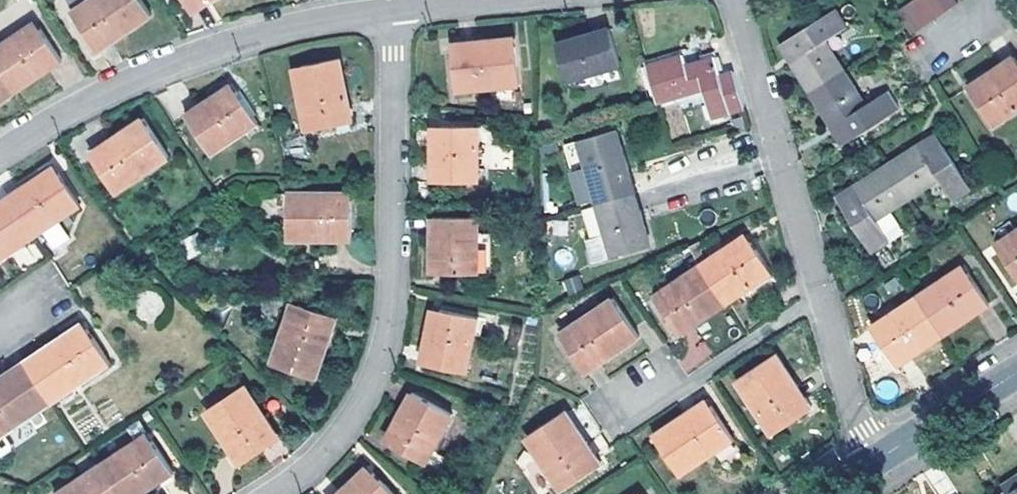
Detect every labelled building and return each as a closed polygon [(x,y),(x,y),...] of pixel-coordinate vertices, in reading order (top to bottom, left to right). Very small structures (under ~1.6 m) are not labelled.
[(72,18),(93,4),(91,0),(89,0),(69,13),(72,18)] [(72,18),(96,52),(151,16),(141,0),(91,0),(93,4),(72,18)] [(191,13),(210,0),(182,0),(191,13)] [(909,2),(924,25),(934,18),(922,0),(912,0),(909,2)] [(934,18),(945,11),(938,0),(922,0),(934,18)] [(945,11),(957,3),(955,0),(938,0),(945,11)] [(896,11),(911,34),(924,25),(909,2),(896,11)] [(836,8),(779,43),(789,59),(811,94),(847,73),(827,40),(848,27),(836,8)] [(18,42),(39,28),(35,22),(14,36),(18,42)] [(39,28),(18,42),(14,36),(0,45),(0,73),(13,93),(54,66),(61,61),(39,28)] [(592,41),(611,35),(609,29),(590,34),(592,41)] [(620,67),(611,35),(592,41),(590,34),(555,44),(567,82),(620,67)] [(477,48),(451,50),(455,91),(519,85),(515,37),(476,40),(477,48)] [(450,43),(451,50),(477,48),(476,40),(450,43)] [(646,66),(656,101),(703,90),(710,117),(743,108),(732,73),(719,77),(714,58),(691,63),(685,65),(683,56),(646,66)] [(971,91),(993,126),(1016,110),(1016,61),(1014,56),(975,80),(979,86),(971,91)] [(310,103),(315,129),(353,121),(340,58),(293,67),(301,105),(310,103)] [(13,93),(0,73),(0,102),(13,93)] [(867,104),(847,73),(811,94),(832,126),(844,120),(846,123),(854,137),(899,109),(888,91),(867,104)] [(979,86),(975,80),(967,85),(971,91),(979,86)] [(215,102),(235,89),(232,83),(211,96),(215,102)] [(258,122),(235,89),(215,102),(211,96),(184,114),(211,155),(258,122)] [(310,103),(301,105),(306,131),(315,129),(310,103)] [(113,145),(92,158),(115,193),(169,158),(144,118),(110,140),(113,145)] [(843,144),(854,137),(846,123),(844,120),(832,126),(843,144)] [(478,126),(439,125),(439,151),(431,151),(431,182),(477,183),(478,126)] [(431,125),(431,151),(439,151),(439,125),(431,125)] [(617,130),(578,141),(597,202),(629,193),(623,175),(630,174),(617,130)] [(936,134),(919,144),(927,157),(945,147),(936,134)] [(89,153),(92,158),(113,145),(110,140),(89,153)] [(972,189),(945,147),(927,157),(919,144),(886,165),(908,200),(941,179),(954,200),(972,189)] [(878,220),(908,200),(886,165),(855,185),(837,196),(845,209),(871,251),(890,240),(878,220)] [(53,166),(47,170),(51,178),(58,173),(53,166)] [(6,197),(34,237),(80,206),(58,173),(51,178),(47,170),(6,197)] [(635,191),(630,174),(623,175),(629,193),(635,191)] [(635,191),(629,193),(634,212),(641,210),(635,191)] [(351,239),(352,199),(327,199),(326,192),(288,192),(287,239),(351,239)] [(629,193),(597,202),(613,255),(651,245),(641,210),(634,212),(629,193)] [(34,237),(6,197),(0,201),(0,260),(34,237)] [(478,217),(432,217),(432,249),(438,249),(438,274),(478,274),(478,217)] [(1016,230),(1009,220),(995,229),(995,243),(1016,277),(1016,229),(1016,230)] [(728,255),(751,240),(746,234),(724,249),(728,255)] [(772,272),(751,240),(728,255),(724,249),(698,266),(724,304),(772,272)] [(945,285),(967,271),(964,265),(942,279),(945,285)] [(693,325),(724,304),(698,266),(675,282),(679,289),(658,303),(680,334),(693,325)] [(989,304),(967,271),(945,285),(942,279),(917,296),(942,335),(989,304)] [(654,296),(658,303),(679,289),(675,282),(654,296)] [(149,291),(136,308),(152,320),(165,303),(149,291)] [(897,365),(942,335),(917,296),(892,312),(896,318),(875,332),(897,365)] [(583,325),(562,339),(585,373),(598,364),(638,337),(611,298),(579,320),(583,325)] [(291,302),(283,326),(290,329),(298,305),(291,302)] [(337,317),(298,305),(290,329),(283,326),(271,364),(317,379),(337,317)] [(432,309),(426,334),(434,335),(439,311),(432,309)] [(477,318),(439,311),(434,335),(426,334),(420,362),(465,372),(477,318)] [(871,326),(875,332),(896,318),(892,312),(871,326)] [(559,333),(562,339),(583,325),(579,320),(559,333)] [(65,341),(87,327),(82,321),(61,335),(65,341)] [(109,361),(87,327),(65,341),(61,335),(23,360),(51,401),(109,361)] [(771,434),(806,412),(792,391),(797,387),(775,354),(736,380),(771,434)] [(51,401),(23,360),(0,375),(0,435),(51,401)] [(240,464),(275,443),(260,421),(266,417),(244,385),(205,411),(240,464)] [(792,391),(806,412),(812,408),(797,387),(792,391)] [(395,437),(391,444),(425,463),(452,413),(410,392),(389,434),(395,437)] [(701,412),(711,406),(707,400),(685,414),(689,421),(701,412)] [(732,440),(711,406),(701,412),(689,421),(685,414),(654,436),(679,475),(732,440)] [(561,491),(595,468),(586,455),(581,447),(588,443),(566,410),(525,437),(561,491)] [(260,421),(275,443),(280,439),(266,417),(260,421)] [(130,451),(151,437),(147,431),(126,445),(130,451)] [(385,441),(391,444),(395,437),(389,434),(385,441)] [(151,437),(130,451),(126,445),(100,463),(121,493),(140,493),(174,471),(151,437)] [(586,455),(595,468),(601,464),(588,443),(581,447),(586,455)] [(100,463),(75,480),(79,486),(67,493),(121,493),(100,463)] [(353,489),(371,471),(365,465),(347,483),(353,489)] [(371,471),(353,489),(347,483),(336,493),(394,493),(371,471)] [(1007,492),(1016,485),(1016,474),(1002,484),(1007,492)] [(79,486),(75,480),(54,493),(67,493),(79,486)] [(1007,492),(1003,493),(1016,493),(1016,485),(1007,492)]
